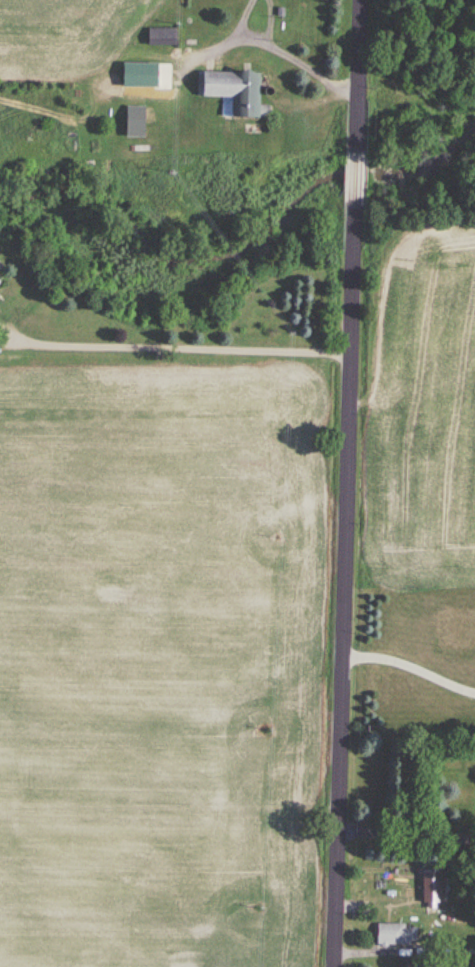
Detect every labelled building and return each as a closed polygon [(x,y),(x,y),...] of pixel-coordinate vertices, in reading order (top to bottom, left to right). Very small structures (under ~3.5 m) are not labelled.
[(174,28),(146,28),(146,46),(174,46),(174,28)] [(126,87),(144,87),(144,70),(126,70),(126,87)] [(220,118),(255,120),(258,75),(198,71),(197,97),(221,98),(220,118)] [(142,107),(123,107),(123,137),(142,137),(142,107)] [(417,923),(376,923),(376,946),(417,946),(417,923)]
